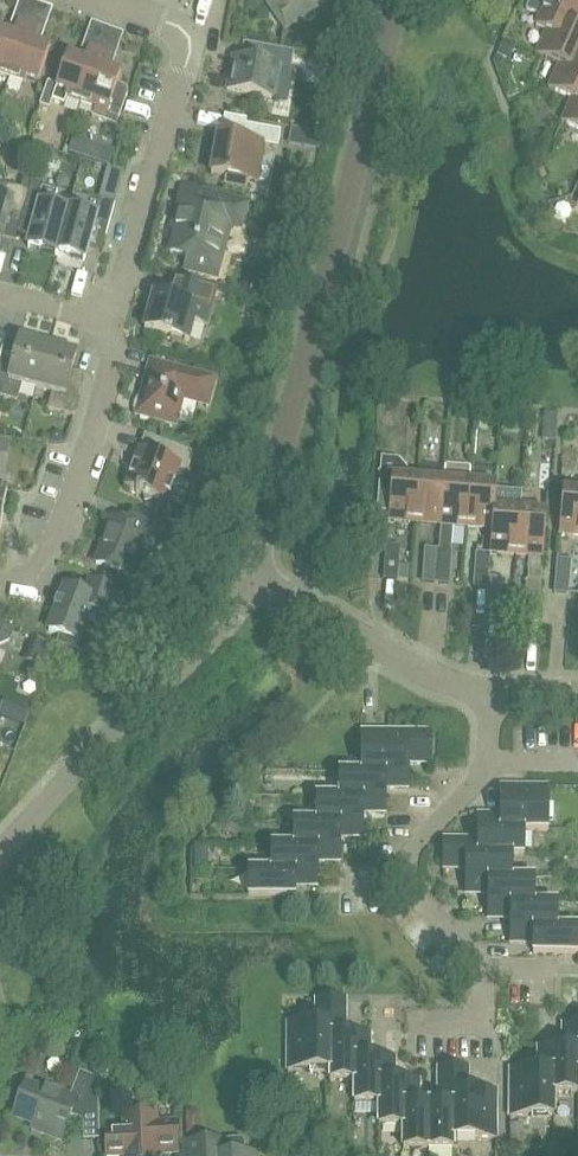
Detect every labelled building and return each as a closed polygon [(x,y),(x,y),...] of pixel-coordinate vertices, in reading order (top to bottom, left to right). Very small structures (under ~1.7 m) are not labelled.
[(316,13),(315,8),(328,0),(266,0),(284,29),(301,19),(304,21),(307,22),(310,21),(313,20),(315,19),(315,17),(316,13)] [(537,26),(553,33),(560,36),(567,22),(574,26),(575,25),(577,18),(577,0),(549,0),(541,17),(537,26)] [(0,30),(0,75),(9,78),(28,23),(19,20),(15,30),(11,28),(9,33),(0,30)] [(542,57),(565,67),(573,70),(577,59),(577,27),(575,25),(574,26),(567,22),(560,36),(553,33),(542,56),(542,57)] [(37,81),(49,47),(40,44),(41,39),(35,37),(39,27),(28,23),(9,78),(25,83),(26,78),(37,81)] [(47,82),(39,105),(48,108),(51,100),(63,104),(66,98),(81,103),(100,49),(89,45),(85,55),(81,53),(79,58),(68,54),(58,85),(47,82)] [(265,46),(262,64),(232,58),(226,89),(275,99),(279,80),(288,82),(294,52),(265,46)] [(81,103),(95,108),(92,118),(119,128),(130,96),(126,88),(117,85),(121,73),(110,69),(112,63),(107,62),(110,52),(100,49),(81,103)] [(555,90),(577,101),(577,100),(577,59),(573,70),(565,67),(555,90)] [(567,124),(577,129),(577,100),(567,124)] [(245,124),(242,139),(217,135),(210,175),(226,178),(225,184),(246,188),(247,182),(256,184),(264,145),(278,147),(281,131),(245,124)] [(0,240),(5,220),(10,222),(8,228),(17,230),(17,231),(18,231),(22,218),(24,209),(32,179),(23,177),(20,187),(3,183),(4,175),(2,169),(0,168),(0,240)] [(32,179),(24,209),(37,213),(31,235),(27,248),(56,256),(56,254),(68,211),(52,207),(57,190),(32,183),(33,180),(32,179)] [(209,196),(210,191),(181,184),(169,229),(175,230),(169,253),(187,257),(184,269),(215,277),(228,225),(239,228),(245,205),(209,196)] [(68,211),(56,254),(84,261),(93,228),(107,231),(114,203),(88,196),(83,213),(68,209),(68,211)] [(205,324),(214,290),(172,278),(166,298),(153,294),(143,329),(187,342),(193,321),(205,324)] [(17,401),(21,385),(37,390),(48,347),(20,339),(18,344),(11,369),(0,366),(0,396),(17,401)] [(48,347),(37,390),(51,394),(46,409),(74,417),(81,389),(80,389),(68,385),(72,370),(76,355),(48,347)] [(176,424),(183,401),(207,408),(209,398),(214,379),(151,362),(137,414),(176,424)] [(556,413),(543,412),(541,439),(554,440),(556,413)] [(515,421),(503,420),(502,432),(514,432),(515,421)] [(167,502),(169,499),(178,494),(186,474),(194,452),(153,437),(143,461),(136,458),(134,464),(125,466),(128,478),(125,486),(143,493),(146,503),(160,499),(167,502)] [(378,491),(390,492),(388,522),(415,524),(418,478),(406,477),(406,469),(398,459),(380,458),(378,491)] [(454,527),(466,528),(470,482),(471,464),(445,462),(444,480),(441,526),(442,526),(440,549),(439,549),(436,583),(450,585),(454,527)] [(415,524),(440,526),(444,480),(418,478),(415,524)] [(466,528),(492,530),(494,508),(496,484),(470,482),(466,528)] [(577,537),(577,491),(563,490),(559,536),(577,537)] [(490,553),(516,555),(520,511),(494,508),(492,530),(490,553)] [(524,614),(539,615),(547,513),(520,511),(516,555),(529,557),(528,579),(526,580),(524,614)] [(147,514),(141,529),(114,519),(98,562),(130,574),(138,551),(175,566),(189,530),(147,514)] [(400,545),(385,544),(383,579),(398,580),(399,565),(400,545)] [(422,582),(436,583),(439,549),(424,547),(422,582)] [(489,577),(490,553),(476,552),(473,586),(487,588),(485,611),(486,611),(489,577)] [(571,560),(557,559),(554,593),(568,594),(571,560)] [(399,565),(398,580),(409,581),(410,566),(399,565)] [(502,578),(489,577),(486,611),(499,612),(502,578)] [(50,630),(61,634),(57,644),(86,655),(102,611),(109,614),(118,590),(90,580),(85,594),(66,587),(50,630)] [(10,641),(14,630),(0,624),(0,646),(10,641)] [(362,772),(409,773),(408,764),(431,764),(431,731),(362,730),(362,772)] [(339,772),(340,772),(340,796),(385,797),(385,788),(408,788),(409,773),(362,772),(339,772)] [(478,829),(525,830),(549,831),(549,824),(552,825),(552,808),(549,808),(549,786),(500,786),(501,814),(478,814),(478,828),(478,829)] [(318,797),(318,796),(318,821),(363,821),(363,812),(385,813),(385,797),(340,796),(318,797)] [(318,821),(295,821),(295,845),(340,845),(340,836),(363,836),(362,821),(318,821)] [(443,853),(444,854),(525,854),(525,830),(478,829),(478,838),(443,837),(443,853)] [(272,845),(272,870),(317,870),(318,860),(340,860),(340,845),(295,845),(272,845)] [(444,854),(443,868),(466,868),(466,877),(512,878),(512,854),(444,854)] [(272,870),(250,869),(249,869),(250,895),(295,896),(295,885),(317,886),(317,870),(272,870)] [(535,903),(535,878),(512,878),(466,877),(466,894),(489,894),(490,903),(535,903)] [(558,927),(559,903),(489,904),(489,918),(511,919),(511,927),(558,927)] [(511,927),(511,943),(533,944),(534,953),(577,953),(577,927),(558,927),(511,927)] [(326,1070),(330,1070),(330,1000),(315,1001),(315,1022),(287,1023),(287,1069),(309,1070),(309,1074),(326,1074),(326,1070)] [(346,1000),(330,1000),(330,1070),(330,1080),(355,1081),(355,1033),(346,1034),(346,1000)] [(553,1045),(554,1092),(577,1092),(577,1062),(577,1024),(563,1024),(563,1046),(553,1045)] [(371,1034),(355,1033),(355,1081),(355,1103),(380,1103),(379,1057),(371,1056),(371,1034)] [(510,1067),(509,1115),(532,1116),(532,1121),(547,1120),(547,1116),(554,1115),(554,1092),(553,1045),(538,1046),(538,1067),(510,1067)] [(396,1057),(379,1057),(380,1103),(380,1125),(404,1125),(404,1079),(395,1079),(396,1057)] [(429,1148),(454,1148),(453,1068),(438,1068),(438,1101),(429,1101),(429,1148)] [(469,1068),(453,1068),(455,1138),(457,1138),(458,1143),(474,1143),(474,1138),(496,1138),(496,1091),(469,1090),(469,1068)] [(76,1112),(86,1116),(99,1115),(97,1078),(79,1071),(70,1095),(61,1092),(59,1097),(25,1084),(14,1115),(43,1126),(41,1132),(61,1140),(71,1115),(75,1116),(76,1112)] [(420,1079),(404,1079),(404,1125),(404,1148),(429,1148),(429,1101),(420,1101),(420,1079)] [(128,1155),(159,1155),(159,1150),(178,1149),(177,1121),(158,1122),(158,1115),(126,1116),(127,1131),(108,1131),(109,1155),(128,1155)] [(257,1154),(247,1155),(246,1142),(241,1138),(229,1138),(225,1142),(187,1144),(188,1155),(257,1155),(257,1154)]
